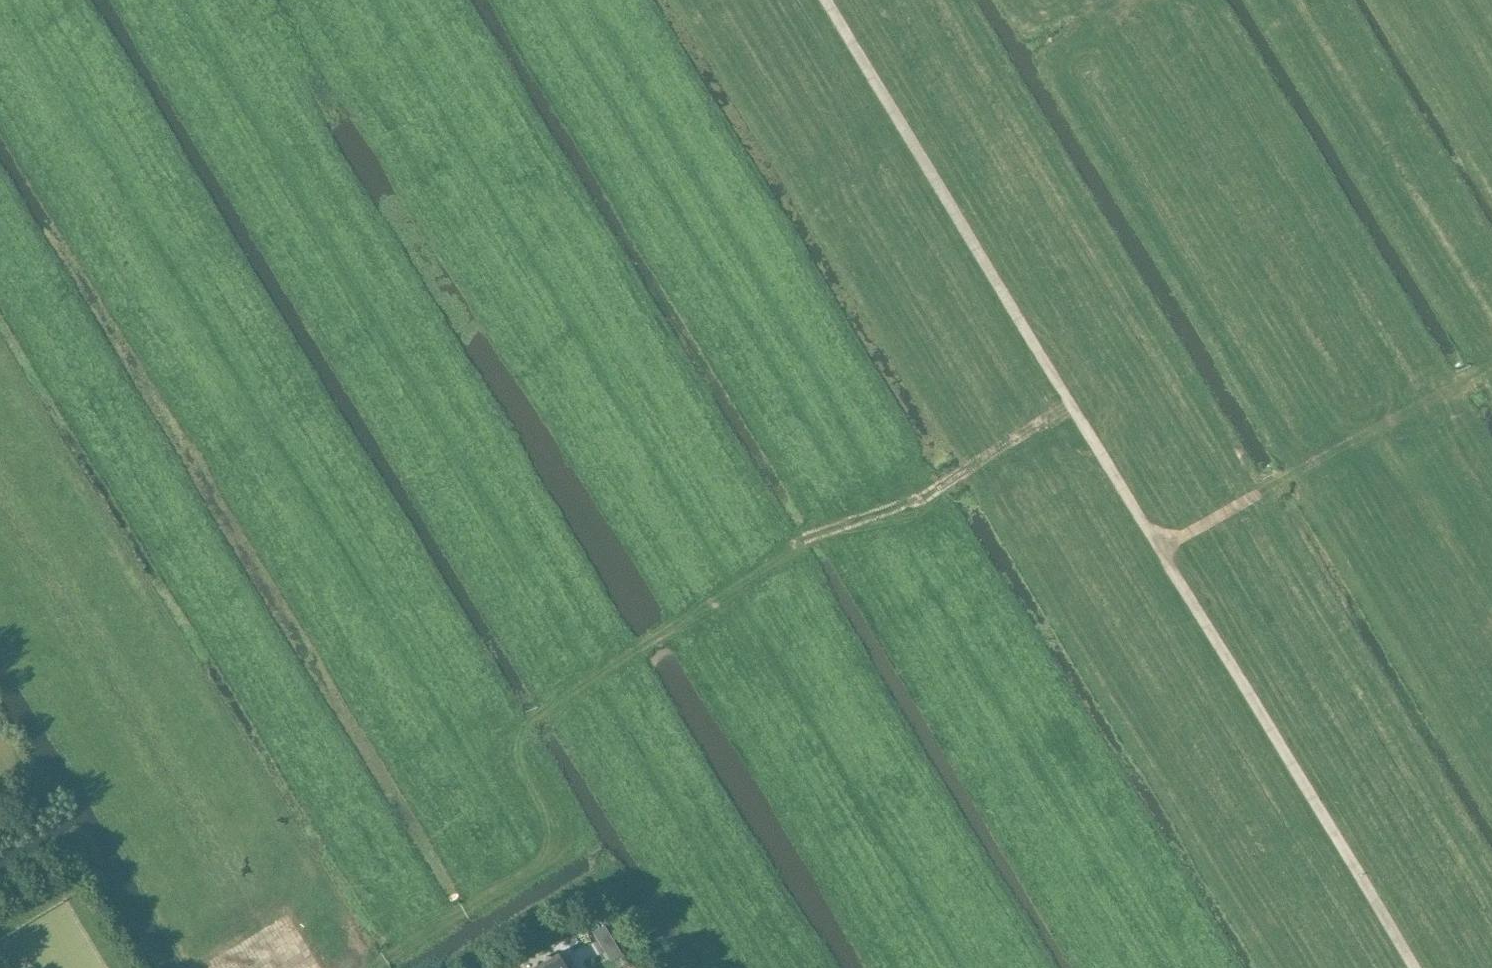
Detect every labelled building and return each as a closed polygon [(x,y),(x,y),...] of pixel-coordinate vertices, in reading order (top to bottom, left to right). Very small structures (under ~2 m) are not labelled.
[(602,924),(592,931),(609,959),(620,952),(602,924)] [(528,967),(569,967),(573,959),(560,958),(556,951),(549,955),(544,954),(543,959),(528,967)]
